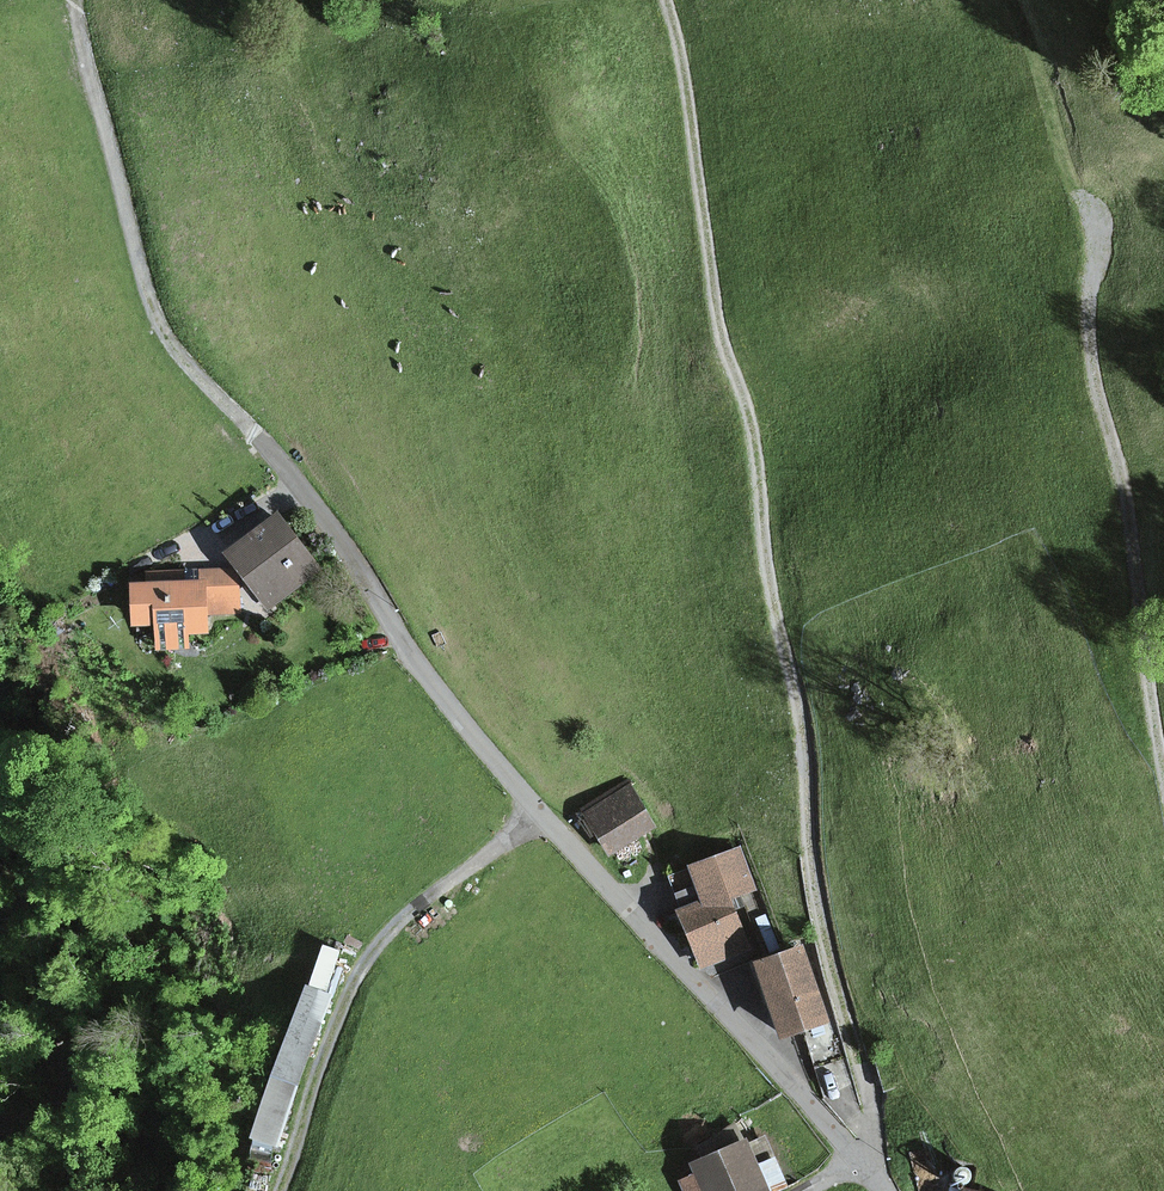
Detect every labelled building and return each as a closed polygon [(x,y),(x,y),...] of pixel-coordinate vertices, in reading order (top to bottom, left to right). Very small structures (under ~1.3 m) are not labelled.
[(335,566),(294,512),(241,552),(283,606),(335,566)] [(157,586),(147,586),(147,626),(166,626),(166,654),(202,654),(202,631),(220,631),(221,610),(246,610),(246,570),(157,570),(157,586)] [(663,820),(639,782),(590,813),(614,852),(663,820)] [(758,888),(745,848),(692,865),(705,905),(686,911),(702,962),(753,946),(737,895),(758,888)] [(674,872),(685,896),(698,890),(688,866),(674,872)] [(320,943),(256,1146),(283,1154),(347,951),(320,943)] [(841,1016),(820,945),(778,958),(799,1028),(841,1016)] [(761,1140),(706,1162),(709,1168),(691,1175),(697,1190),(788,1190),(801,1186),(788,1156),(770,1163),(761,1140)]
